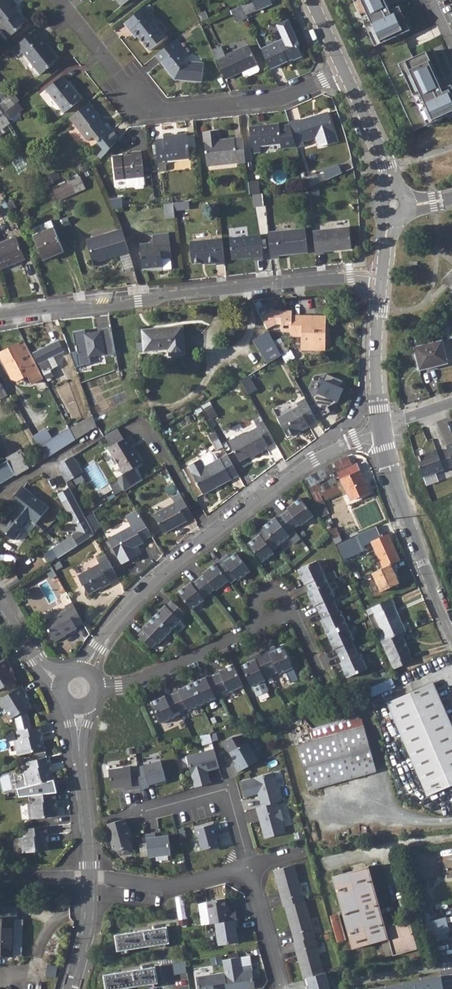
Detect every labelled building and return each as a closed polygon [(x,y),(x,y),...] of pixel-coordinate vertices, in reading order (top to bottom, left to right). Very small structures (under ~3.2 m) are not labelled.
[(6,38),(16,30),(15,28),(23,21),(16,12),(15,13),(11,8),(15,5),(12,0),(0,0),(0,30),(6,38)] [(241,4),(245,12),(256,7),(253,0),(249,0),(241,4)] [(360,15),(364,13),(372,30),(368,32),(375,46),(395,36),(393,33),(400,29),(402,33),(410,30),(399,6),(389,10),(385,1),(387,0),(386,0),(354,0),(360,15)] [(241,4),(231,8),(235,18),(245,13),(245,12),(241,4)] [(144,6),(123,22),(128,29),(131,28),(148,49),(165,36),(148,14),(150,13),(144,6)] [(35,29),(15,44),(22,52),(39,74),(48,67),(47,65),(56,57),(49,48),(48,48),(39,38),(42,36),(35,29)] [(294,32),(260,47),(270,67),(291,57),(294,58),(301,54),(297,45),(298,41),(294,32)] [(187,55),(175,38),(163,48),(154,55),(159,61),(172,78),(200,80),(202,62),(188,61),(188,64),(181,64),(179,62),(187,55)] [(221,44),(212,49),(224,77),(242,69),(244,73),(247,72),(249,73),(258,69),(258,67),(248,43),(226,54),(221,44)] [(15,44),(11,48),(18,55),(22,52),(15,44)] [(402,62),(406,71),(403,73),(412,94),(416,92),(424,109),(420,111),(426,125),(451,113),(451,88),(451,85),(441,89),(436,80),(438,79),(426,51),(413,57),(402,62)] [(63,75),(45,89),(63,112),(79,99),(66,83),(68,81),(63,75)] [(17,101),(5,110),(6,112),(10,117),(17,112),(22,107),(17,101)] [(100,117),(88,102),(68,117),(86,141),(92,136),(102,148),(97,154),(101,158),(118,138),(105,120),(100,124),(97,119),(100,117)] [(297,117),(289,120),(289,122),(296,145),(305,142),(304,138),(316,134),(319,144),(337,138),(328,110),(298,120),(297,117)] [(17,112),(10,117),(13,120),(20,115),(17,112)] [(10,123),(4,114),(0,117),(0,130),(10,123)] [(260,149),(260,143),(281,141),(281,146),(296,145),(289,122),(279,123),(279,121),(266,122),(266,124),(258,125),(258,123),(249,124),(252,150),(260,149)] [(212,128),(203,129),(206,160),(236,157),(236,159),(245,158),(242,134),(219,137),(213,138),(212,128)] [(163,136),(154,137),(156,160),(166,159),(166,158),(188,155),(186,131),(163,133),(163,136)] [(121,153),(112,154),(114,177),(125,176),(125,181),(128,183),(133,183),(136,185),(141,184),(143,182),(142,174),(143,174),(140,149),(130,150),(130,153),(121,154),(121,153)] [(324,170),(327,178),(342,171),(339,163),(324,170)] [(315,171),(305,174),(308,186),(318,182),(315,171)] [(257,179),(247,180),(248,193),(258,191),(257,179)] [(69,180),(52,188),(57,199),(74,191),(69,180)] [(12,213),(4,199),(0,202),(8,214),(12,213)] [(187,199),(172,201),(173,208),(188,207),(187,199)] [(172,201),(163,202),(165,216),(174,216),(173,208),(172,201)] [(348,225),(313,230),(315,253),(323,252),(323,250),(351,247),(348,225)] [(54,227),(33,236),(43,260),(63,250),(54,227)] [(305,227),(268,231),(271,257),(279,256),(279,253),(308,250),(305,227)] [(129,253),(122,229),(86,239),(92,262),(119,255),(119,256),(129,253)] [(152,241),(139,243),(142,267),(162,265),(161,257),(170,256),(168,231),(151,233),(152,241)] [(260,233),(229,236),(231,257),(254,255),(254,259),(263,258),(260,233)] [(224,262),(222,236),(189,240),(191,261),(206,260),(206,262),(216,261),(215,262),(224,262)] [(24,259),(15,237),(0,243),(0,269),(24,259)] [(129,253),(119,256),(124,271),(134,268),(129,253)] [(325,317),(291,316),(291,335),(302,335),(302,349),(324,349),(325,317)] [(142,331),(144,351),(169,349),(170,355),(185,353),(182,326),(142,331)] [(88,356),(84,334),(84,331),(74,333),(79,366),(89,364),(88,356)] [(281,355),(268,331),(252,340),(259,352),(266,365),(281,355)] [(105,354),(102,332),(84,334),(88,356),(105,354)] [(442,340),(414,347),(419,367),(439,362),(439,364),(447,362),(442,340)] [(59,341),(33,353),(47,380),(53,376),(50,370),(58,366),(53,356),(64,351),(59,341)] [(25,342),(19,346),(18,343),(0,353),(0,358),(3,364),(5,363),(6,365),(5,368),(11,379),(16,381),(28,375),(32,383),(43,377),(39,370),(25,342)] [(248,358),(255,371),(266,365),(259,352),(248,358)] [(318,392),(339,402),(344,390),(340,388),(343,381),(326,373),(318,392)] [(248,376),(240,381),(248,394),(256,390),(248,376)] [(316,419),(304,397),(296,402),(297,405),(277,417),(287,435),(299,428),(300,430),(309,425),(308,423),(316,419)] [(92,415),(69,429),(75,441),(96,427),(92,415)] [(274,442),(263,421),(256,425),(257,427),(245,434),(244,432),(228,441),(239,461),(253,453),(254,455),(268,447),(267,446),(274,442)] [(114,430),(105,436),(112,447),(124,439),(118,428),(114,430)] [(34,437),(40,448),(53,439),(47,429),(34,437)] [(53,439),(40,448),(43,453),(46,459),(75,441),(69,429),(53,439)] [(124,439),(112,447),(109,448),(125,473),(118,477),(126,490),(144,479),(137,466),(143,462),(135,447),(133,448),(131,445),(135,443),(130,435),(124,439)] [(444,447),(434,451),(415,457),(422,479),(451,468),(451,463),(444,447)] [(18,452),(7,458),(8,460),(16,475),(17,476),(29,469),(26,464),(18,452)] [(43,453),(30,462),(33,467),(46,459),(43,453)] [(238,475),(227,454),(215,461),(211,453),(189,466),(193,473),(192,474),(204,494),(238,475)] [(73,456),(57,466),(66,481),(82,471),(73,456)] [(305,479),(304,480),(308,489),(325,481),(324,478),(337,471),(337,472),(351,466),(347,457),(305,479)] [(0,465),(0,485),(16,475),(8,460),(0,465)] [(351,466),(337,472),(350,500),(367,492),(355,464),(351,466)] [(0,525),(0,528),(14,539),(30,520),(35,524),(49,508),(24,487),(10,503),(15,507),(0,525)] [(337,487),(322,493),(324,500),(339,493),(337,487)] [(184,518),(192,514),(179,492),(171,496),(174,501),(165,506),(177,525),(186,520),(184,518)] [(318,492),(311,496),(315,504),(322,501),(318,492)] [(53,548),(59,558),(95,535),(84,516),(73,496),(63,502),(79,531),(53,548)] [(314,517),(300,499),(287,509),(288,510),(282,514),(294,530),(300,525),(301,527),(314,517)] [(177,525),(165,506),(153,513),(164,532),(177,525)] [(135,511),(124,517),(130,527),(132,526),(130,522),(139,517),(135,511)] [(93,513),(87,516),(95,530),(101,527),(93,513)] [(294,530),(282,514),(276,519),(275,517),(262,526),(277,546),(290,537),(288,534),(294,530)] [(132,526),(130,527),(107,540),(120,565),(136,557),(132,549),(142,543),(141,541),(149,536),(139,517),(130,522),(132,526)] [(277,546),(262,526),(252,533),(255,537),(249,542),(247,543),(261,562),(263,560),(273,553),(271,551),(278,546),(277,546)] [(388,535),(371,543),(382,569),(400,560),(388,535)] [(358,536),(335,547),(342,562),(363,552),(365,550),(358,536)] [(363,552),(342,562),(345,569),(366,559),(363,552)] [(224,556),(215,563),(228,581),(230,584),(236,579),(238,581),(250,572),(235,553),(227,559),(224,556)] [(118,576),(106,554),(97,559),(99,563),(77,576),(83,586),(84,585),(89,594),(102,586),(103,588),(111,583),(110,581),(118,576)] [(310,592),(327,584),(324,576),(325,576),(319,561),(299,571),(305,585),(307,584),(310,592)] [(228,581),(215,563),(202,573),(203,574),(197,579),(208,594),(214,589),(215,591),(228,581)] [(208,594),(197,579),(190,584),(189,582),(177,592),(190,610),(203,600),(202,599),(208,594)] [(320,613),(337,605),(334,598),(335,597),(329,583),(310,592),(309,592),(315,607),(317,606),(320,613)] [(391,599),(365,611),(367,616),(373,613),(382,609),(383,611),(392,607),(395,606),(391,599)] [(83,622),(72,601),(65,606),(66,609),(45,621),(50,628),(49,629),(56,640),(66,635),(65,633),(77,626),(77,625),(83,622)] [(184,614),(170,601),(165,607),(163,605),(153,617),(169,632),(180,621),(178,619),(184,614)] [(337,605),(320,613),(323,620),(321,621),(328,635),(348,626),(342,612),(340,612),(337,605)] [(382,609),(373,613),(385,640),(381,642),(394,670),(411,662),(408,655),(409,654),(400,634),(404,632),(392,607),(383,611),(382,609)] [(169,632),(153,617),(141,628),(143,629),(137,635),(150,648),(156,643),(157,644),(169,632)] [(339,656),(356,648),(353,641),(355,640),(348,626),(328,635),(334,650),(336,649),(339,656)] [(271,647),(260,652),(271,675),(278,672),(279,674),(292,668),(282,646),(273,651),(271,647)] [(356,648),(339,656),(343,663),(341,664),(347,678),(368,669),(361,655),(359,656),(356,648)] [(271,675),(260,652),(249,657),(251,661),(241,666),(251,687),(265,681),(264,678),(271,675)] [(0,663),(0,688),(13,680),(6,668),(9,666),(4,660),(0,663)] [(242,686),(232,665),(218,671),(219,674),(213,677),(221,694),(227,691),(228,693),(242,686)] [(287,671),(292,683),(301,679),(295,667),(287,671)] [(221,694),(213,677),(207,680),(206,677),(192,684),(202,705),(216,699),(215,697),(221,694)] [(391,679),(369,688),(372,695),(394,686),(391,679)] [(202,705),(192,684),(178,690),(179,693),(172,696),(180,713),(187,710),(188,711),(202,705)] [(387,703),(402,739),(426,796),(451,785),(451,730),(449,724),(432,684),(387,703)] [(0,699),(0,707),(0,708),(2,707),(9,719),(29,707),(22,695),(24,693),(20,687),(0,699)] [(152,703),(162,725),(175,719),(174,716),(180,713),(172,696),(166,699),(165,697),(152,703)] [(310,730),(313,741),(362,727),(359,716),(310,730)] [(38,725),(15,731),(17,739),(12,740),(16,755),(42,749),(40,740),(39,741),(37,734),(40,733),(38,725)] [(362,727),(313,741),(296,745),(308,790),(375,771),(362,727)] [(307,727),(298,730),(301,740),(310,737),(307,727)] [(249,741),(228,752),(238,770),(259,759),(249,741)] [(214,748),(186,755),(193,787),(209,783),(206,771),(218,768),(214,748)] [(129,765),(108,768),(110,787),(131,785),(146,782),(147,786),(165,781),(158,752),(142,755),(144,762),(129,765)] [(48,756),(24,762),(27,770),(22,771),(26,786),(52,779),(50,771),(49,771),(47,765),(50,764),(48,756)] [(279,800),(273,773),(239,781),(243,796),(256,793),(259,805),(276,801),(279,800)] [(53,792),(29,795),(31,804),(26,804),(28,820),(55,817),(54,808),(52,808),(51,801),(54,801),(53,792)] [(259,805),(254,806),(262,839),(284,833),(276,801),(259,805)] [(126,820),(106,825),(113,853),(133,848),(126,820)] [(212,825),(194,830),(199,851),(217,846),(212,825)] [(45,826),(21,829),(22,837),(17,838),(19,853),(46,849),(45,841),(44,841),(43,835),(46,834),(45,826)] [(168,836),(146,839),(147,857),(170,855),(168,836)] [(293,865),(273,870),(279,893),(283,906),(284,905),(303,900),(293,865)] [(336,942),(334,943),(337,953),(388,939),(393,956),(417,949),(409,920),(385,927),(368,867),(332,877),(349,939),(345,940),(336,942)] [(225,906),(224,899),(205,902),(209,924),(214,923),(235,920),(234,911),(226,912),(225,906)] [(303,900),(284,905),(289,923),(294,942),(313,937),(315,936),(305,900),(303,900)] [(11,956),(13,919),(0,918),(0,956),(11,956)] [(20,919),(13,919),(11,956),(19,956),(21,954),(23,922),(20,919)] [(236,920),(235,920),(214,923),(217,945),(236,942),(235,936),(234,928),(238,928),(236,920)] [(332,929),(336,942),(345,940),(341,926),(332,929)] [(114,935),(116,951),(168,944),(165,927),(114,935)] [(323,972),(313,937),(294,942),(292,942),(297,960),(302,978),(306,977),(323,972)] [(248,955),(238,957),(241,972),(250,971),(248,955)] [(195,977),(197,988),(234,988),(240,988),(242,988),(245,988),(248,988),(253,988),(250,971),(241,972),(238,957),(221,960),(223,973),(195,977)] [(185,973),(183,961),(171,963),(173,974),(185,973)] [(104,988),(119,988),(156,983),(154,967),(102,975),(104,988)] [(325,972),(323,972),(306,977),(309,988),(330,988),(325,972)] [(371,988),(443,988),(440,974),(371,988)]
